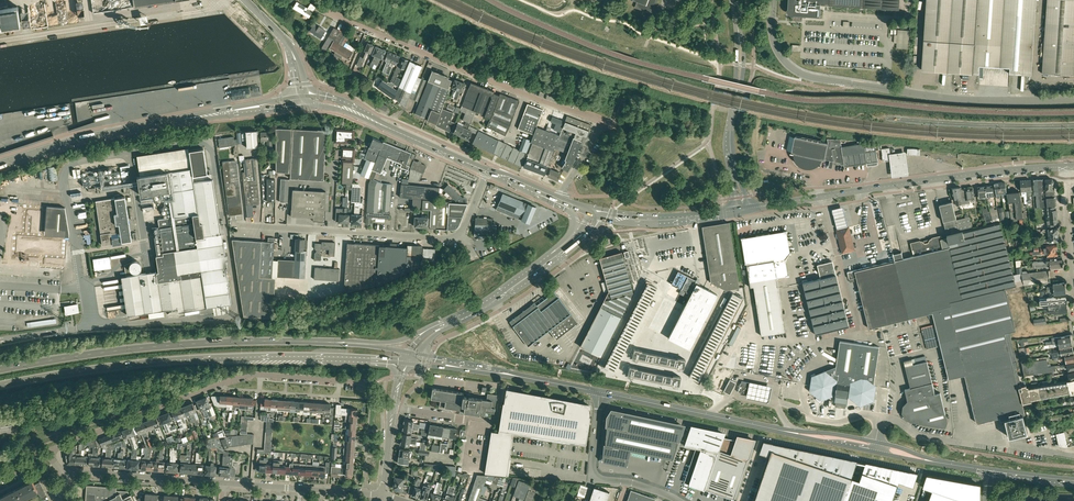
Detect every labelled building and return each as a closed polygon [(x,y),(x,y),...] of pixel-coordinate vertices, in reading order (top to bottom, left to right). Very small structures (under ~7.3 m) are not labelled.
[(297,1),(297,0),(287,0),(291,3),(293,1),(296,2),(293,7),(309,17),(312,12),(316,6),(310,2),(307,7),(297,1)] [(631,0),(637,2),(635,7),(652,14),(657,0),(632,0),(631,0)] [(788,9),(788,10),(788,11),(789,11),(789,12),(790,13),(791,14),(792,14),(793,14),(803,15),(806,15),(820,16),(820,10),(820,4),(899,10),(900,0),(789,0),(788,9)] [(1009,74),(1031,75),(1036,0),(927,0),(922,70),(973,73),(973,74),(973,73),(979,74),(980,66),(1010,68),(1009,74)] [(1045,32),(1073,34),(1073,0),(1047,0),(1045,32)] [(18,6),(0,9),(0,12),(0,13),(0,14),(0,19),(1,18),(2,27),(21,25),(18,6)] [(331,43),(333,40),(338,30),(342,31),(344,26),(336,22),(333,27),(328,37),(326,40),(331,43)] [(320,38),(324,32),(320,29),(321,27),(314,23),(310,30),(317,35),(317,36),(320,38)] [(344,25),(344,26),(342,31),(338,30),(333,40),(338,43),(344,32),(347,26),(344,25)] [(910,30),(898,29),(897,43),(909,44),(910,30)] [(344,32),(338,43),(333,40),(331,43),(328,47),(335,51),(348,59),(353,52),(342,46),(344,44),(342,43),(346,36),(349,38),(350,35),(348,34),(347,33),(344,32)] [(1045,32),(1042,73),(1073,75),(1073,34),(1045,32)] [(373,45),(367,43),(361,57),(360,56),(356,65),(361,67),(368,52),(370,53),(373,45)] [(372,63),(374,64),(380,48),(375,46),(372,54),(375,55),(372,63)] [(386,50),(380,48),(374,64),(377,65),(379,57),(382,59),(386,50)] [(382,72),(386,73),(394,54),(388,51),(384,59),(387,61),(382,72)] [(389,74),(390,71),(394,64),(397,65),(400,57),(394,54),(386,73),(389,74)] [(390,81),(395,84),(399,87),(401,83),(395,80),(399,71),(400,72),(401,68),(404,68),(408,60),(402,57),(398,66),(397,66),(390,81)] [(393,87),(395,84),(390,81),(390,82),(387,81),(386,83),(383,81),(377,87),(394,99),(394,98),(405,106),(411,92),(415,94),(422,78),(418,77),(422,66),(410,61),(401,83),(399,87),(398,90),(393,87)] [(427,120),(436,124),(442,109),(450,89),(448,89),(452,80),(448,78),(448,76),(432,70),(415,113),(428,118),(427,120)] [(426,80),(422,78),(415,94),(413,99),(418,101),(426,80)] [(451,97),(454,98),(460,81),(458,81),(458,80),(457,79),(456,80),(455,79),(452,88),(454,89),(451,97)] [(463,82),(460,81),(454,98),(457,100),(460,91),(462,92),(466,84),(465,83),(465,82),(464,82),(463,82)] [(485,114),(494,93),(494,91),(488,89),(482,87),(471,82),(460,111),(465,113),(462,120),(463,120),(466,121),(470,123),(475,110),(483,114),(485,114)] [(231,90),(233,100),(251,97),(249,87),(231,90)] [(494,93),(485,114),(484,116),(490,118),(486,126),(505,135),(510,125),(519,101),(500,93),(499,95),(494,93)] [(616,113),(620,114),(625,101),(621,100),(616,113)] [(536,126),(538,121),(543,110),(527,104),(523,115),(518,128),(521,130),(519,135),(523,137),(531,140),(536,126)] [(442,109),(436,124),(436,126),(451,133),(455,123),(450,121),(454,113),(442,109)] [(555,148),(567,153),(573,138),(579,140),(581,140),(582,138),(582,136),(586,137),(587,133),(591,125),(567,115),(565,121),(559,135),(555,148)] [(560,132),(564,121),(552,117),(551,122),(556,124),(553,130),(560,132)] [(466,122),(463,127),(460,135),(468,139),(472,131),(468,129),(470,123),(466,122)] [(453,132),(460,135),(463,127),(457,124),(453,132)] [(547,167),(553,151),(555,148),(559,135),(549,131),(550,128),(547,127),(546,130),(536,126),(531,140),(530,142),(532,142),(523,166),(537,172),(544,175),(546,171),(547,167)] [(275,128),(275,172),(290,173),(292,129),(275,128)] [(323,180),(326,131),(293,129),(290,178),(323,180)] [(257,130),(246,131),(247,148),(258,147),(257,130)] [(336,138),(340,138),(340,142),(341,142),(345,143),(346,142),(346,139),(353,139),(354,131),(336,130),(336,138)] [(530,142),(531,140),(523,137),(518,149),(499,140),(497,139),(479,130),(472,143),(493,153),(500,157),(521,167),(526,153),(530,142)] [(272,141),(273,141),(273,132),(261,132),(261,140),(265,140),(265,141),(267,141),(267,149),(272,149),(272,141)] [(795,136),(792,151),(792,152),(791,152),(790,153),(793,153),(794,153),(797,154),(797,155),(797,156),(797,157),(798,158),(798,159),(799,160),(799,161),(800,161),(801,162),(802,163),(803,164),(804,164),(805,164),(805,165),(806,165),(807,165),(808,165),(809,165),(810,165),(811,165),(812,164),(813,164),(814,164),(815,163),(816,162),(817,161),(818,161),(818,160),(819,159),(819,158),(824,159),(830,160),(829,162),(833,163),(833,161),(844,163),(845,166),(867,162),(865,152),(864,145),(842,148),(842,147),(831,149),(831,143),(795,136)] [(239,156),(237,145),(237,139),(234,139),(234,137),(218,139),(219,147),(234,145),(234,147),(233,148),(234,156),(239,156)] [(365,159),(367,159),(375,163),(383,142),(373,138),(365,159)] [(573,138),(567,153),(565,159),(566,160),(561,167),(567,171),(573,161),(574,158),(581,140),(579,140),(573,138)] [(387,158),(397,162),(402,149),(383,141),(383,142),(375,163),(369,178),(371,178),(373,179),(376,172),(380,173),(387,158)] [(190,150),(194,175),(207,174),(203,148),(190,150)] [(342,157),(354,158),(354,149),(343,148),(342,157)] [(882,149),(883,160),(883,161),(890,160),(892,160),(891,154),(890,154),(890,152),(890,148),(882,149)] [(411,153),(402,149),(397,162),(402,164),(401,167),(408,170),(409,166),(406,165),(411,153)] [(890,160),(892,174),(909,172),(906,149),(890,152),(890,154),(891,154),(892,160),(890,160)] [(865,152),(867,162),(867,165),(878,164),(877,161),(878,161),(876,151),(876,150),(865,152)] [(260,204),(259,201),(258,190),(257,180),(254,158),(243,159),(245,172),(242,172),(246,206),(247,217),(253,216),(252,205),(260,204)] [(375,163),(367,159),(361,174),(369,178),(375,163)] [(236,160),(230,161),(222,162),(225,185),(228,212),(229,215),(243,214),(242,206),(239,187),(236,160)] [(343,160),(341,183),(352,184),(354,161),(343,160)] [(423,174),(426,169),(427,166),(426,166),(421,164),(421,162),(419,161),(417,162),(414,161),(410,169),(423,174)] [(48,168),(50,181),(58,180),(56,166),(48,168)] [(560,173),(547,167),(546,171),(546,172),(548,173),(547,175),(557,179),(560,173)] [(122,275),(123,283),(119,284),(119,288),(124,287),(124,290),(120,290),(120,294),(125,294),(125,297),(121,297),(121,301),(126,301),(126,303),(122,304),(122,307),(122,308),(126,307),(127,314),(148,311),(163,309),(178,307),(178,311),(200,308),(207,307),(207,306),(212,305),(213,312),(214,314),(229,312),(227,303),(232,303),(214,179),(213,180),(195,182),(194,177),(193,168),(169,172),(139,176),(142,195),(172,191),(175,217),(159,219),(160,226),(153,227),(156,252),(164,251),(164,253),(157,254),(159,270),(157,270),(137,273),(126,275),(122,275)] [(389,219),(391,184),(383,183),(373,179),(371,178),(368,184),(367,206),(366,217),(366,224),(371,224),(371,218),(389,219)] [(267,179),(267,197),(267,202),(275,202),(275,179),(270,179),(267,179)] [(281,179),(280,196),(280,202),(288,202),(288,197),(289,180),(281,179)] [(1039,202),(1040,204),(1040,207),(1047,207),(1046,201),(1046,200),(1042,200),(1041,190),(1043,190),(1043,179),(1038,179),(1039,196),(1039,198),(1039,202)] [(1047,207),(1056,206),(1055,196),(1055,191),(1054,180),(1052,179),(1045,179),(1046,190),(1046,197),(1046,201),(1047,207)] [(351,202),(355,202),(358,202),(360,203),(361,187),(359,184),(358,184),(352,184),(351,202)] [(400,197),(413,198),(423,199),(431,200),(438,201),(440,187),(401,184),(400,197)] [(448,184),(446,186),(443,189),(456,201),(461,196),(448,184)] [(985,186),(986,196),(994,195),(992,185),(985,186)] [(979,197),(986,196),(985,186),(978,187),(979,197)] [(961,187),(956,187),(959,205),(962,204),(970,203),(969,200),(974,199),(973,187),(965,188),(965,190),(962,190),(961,187)] [(325,221),(325,215),(325,212),(324,212),(326,191),(299,190),(293,189),(292,197),(292,202),(292,209),(291,209),(291,216),(313,218),(313,221),(315,221),(315,220),(317,220),(317,221),(318,221),(325,221)] [(1022,217),(1019,191),(1013,192),(1016,218),(1022,218),(1022,217)] [(1010,219),(1016,218),(1013,192),(1006,192),(1010,219)] [(496,209),(522,220),(529,223),(536,207),(507,195),(502,193),(497,206),(498,206),(496,209)] [(132,240),(126,197),(96,201),(101,233),(103,245),(112,243),(113,245),(116,245),(123,243),(122,242),(132,240)] [(344,223),(345,207),(345,201),(345,198),(343,198),(343,201),(342,208),(336,208),(335,221),(338,221),(338,222),(344,223)] [(422,209),(423,199),(413,198),(412,208),(422,209)] [(431,209),(431,200),(423,199),(422,209),(431,209)] [(436,228),(438,206),(438,201),(431,200),(431,209),(430,223),(430,228),(436,228)] [(447,229),(448,220),(448,216),(449,207),(449,202),(438,201),(438,206),(436,228),(447,229)] [(449,202),(449,207),(448,216),(461,217),(462,216),(467,204),(465,203),(457,203),(449,202)] [(970,217),(965,218),(957,220),(956,218),(952,202),(940,205),(944,221),(947,235),(973,228),(970,217)] [(843,204),(832,207),(837,227),(848,225),(843,204)] [(14,233),(13,254),(41,256),(63,258),(65,237),(69,237),(69,233),(65,207),(47,206),(47,207),(45,207),(24,206),(22,233),(14,233)] [(1047,214),(1047,221),(1043,221),(1043,228),(1048,228),(1048,226),(1053,226),(1054,227),(1058,227),(1056,206),(1047,207),(1048,214),(1047,214)] [(426,217),(421,217),(421,227),(422,227),(424,227),(427,227),(428,222),(429,222),(429,213),(430,210),(426,210),(426,217)] [(993,223),(993,220),(990,211),(983,213),(987,225),(993,223)] [(420,227),(421,227),(421,217),(415,217),(415,215),(416,215),(417,212),(414,212),(413,221),(415,221),(414,226),(415,226),(417,226),(418,227),(420,227)] [(475,217),(475,231),(474,236),(495,237),(496,226),(492,226),(492,218),(475,217)] [(448,220),(447,229),(451,229),(452,229),(453,229),(454,228),(455,227),(456,226),(456,225),(456,224),(456,223),(455,223),(455,222),(455,221),(454,221),(453,221),(453,220),(452,220),(448,220)] [(1016,286),(1013,275),(1011,266),(1013,266),(1012,261),(1010,262),(1007,251),(1015,249),(1008,223),(1001,224),(1000,222),(973,228),(947,235),(949,241),(950,247),(944,249),(941,238),(939,237),(930,239),(929,241),(929,242),(925,243),(925,242),(922,241),(914,243),(913,245),(915,255),(903,258),(902,252),(894,254),(895,260),(896,260),(902,285),(911,317),(932,312),(950,308),(949,302),(1006,288),(1008,288),(1016,286)] [(714,225),(702,227),(711,283),(726,290),(739,288),(728,223),(714,225)] [(843,252),(854,250),(851,240),(852,240),(851,236),(851,237),(848,227),(837,229),(837,230),(843,252)] [(787,231),(741,238),(741,239),(742,239),(747,269),(748,275),(750,287),(753,287),(761,336),(785,332),(777,278),(774,262),(785,260),(787,260),(787,259),(785,259),(789,254),(791,254),(791,253),(789,253),(786,232),(787,232),(787,231)] [(1058,235),(1058,234),(1049,235),(1049,238),(1047,238),(1047,239),(1044,239),(1044,241),(1043,241),(1043,242),(1055,241),(1058,240),(1058,237),(1058,235)] [(246,240),(232,239),(233,243),(236,262),(244,316),(272,317),(274,301),(274,296),(275,278),(272,278),(273,260),(275,238),(273,238),(268,237),(268,242),(261,241),(259,241),(246,240)] [(303,248),(303,242),(304,239),(296,238),(295,250),(306,250),(307,248),(303,248)] [(334,255),(335,248),(335,242),(322,242),(322,244),(315,243),(315,248),(317,250),(316,251),(315,253),(314,260),(321,260),(321,253),(320,251),(320,250),(322,249),(330,249),(329,255),(334,255)] [(407,247),(379,245),(347,243),(346,254),(344,293),(376,285),(406,273),(405,272),(420,266),(420,256),(421,256),(422,246),(409,245),(407,245),(407,247)] [(434,261),(435,251),(435,249),(423,248),(423,256),(422,260),(434,261)] [(304,277),(306,256),(307,250),(295,250),(295,260),(278,259),(277,276),(304,277)] [(601,357),(621,318),(633,293),(621,253),(622,252),(621,252),(600,258),(609,291),(608,294),(606,294),(603,300),(604,301),(601,308),(604,309),(584,348),(601,357)] [(1033,265),(1035,265),(1062,262),(1061,257),(1046,258),(1046,261),(1039,261),(1033,262),(1033,265)] [(869,327),(911,317),(902,285),(896,260),(895,260),(848,272),(849,279),(849,278),(850,282),(857,280),(864,307),(863,307),(865,315),(866,315),(869,327)] [(815,335),(849,326),(836,275),(835,275),(832,262),(818,265),(821,278),(803,283),(815,335)] [(339,281),(340,269),(315,267),(314,279),(339,281)] [(1017,274),(1013,275),(1016,286),(1016,287),(1024,285),(1024,288),(1031,287),(1031,284),(1050,281),(1049,270),(1051,270),(1022,273),(1021,273),(1017,274)] [(688,298),(668,338),(689,349),(717,295),(699,285),(694,283),(696,280),(678,271),(671,284),(681,289),(679,293),(688,298)] [(647,283),(604,366),(609,368),(613,371),(656,287),(652,285),(647,283)] [(1018,384),(1021,383),(1017,367),(1018,367),(1010,332),(1016,330),(1006,288),(949,302),(950,308),(932,312),(949,378),(949,379),(963,376),(974,421),(979,424),(1000,419),(1001,421),(1005,419),(1023,415),(1025,414),(1024,412),(1022,403),(1018,387),(1019,387),(1018,384)] [(516,316),(509,322),(513,326),(528,346),(533,342),(543,335),(546,333),(549,330),(556,339),(559,337),(569,329),(578,323),(570,314),(554,292),(544,300),(537,305),(535,303),(522,312),(521,312),(519,313),(520,314),(516,316)] [(732,293),(689,376),(694,379),(698,381),(742,298),(737,295),(732,293)] [(66,314),(73,313),(79,312),(78,304),(72,305),(65,306),(66,314)] [(1070,335),(1057,337),(1058,340),(1052,341),(1053,343),(1071,340),(1070,335)] [(1073,346),(1071,340),(1052,344),(1049,344),(1050,347),(1059,345),(1060,348),(1073,346)] [(836,393),(836,395),(834,405),(847,407),(848,395),(860,404),(873,399),(875,386),(874,385),(879,347),(840,341),(835,373),(826,372),(813,377),(811,390),(822,398),(836,393)] [(633,348),(631,357),(635,358),(635,357),(678,366),(678,367),(682,368),(684,359),(676,357),(676,358),(641,351),(641,350),(633,348)] [(1073,361),(1073,354),(1059,357),(1060,360),(1060,361),(1066,359),(1067,362),(1073,361)] [(927,361),(916,363),(914,358),(904,361),(905,366),(911,388),(905,389),(908,401),(903,406),(902,412),(905,418),(911,421),(945,427),(947,421),(945,414),(940,392),(935,394),(932,382),(927,361)] [(1048,366),(1047,359),(1039,360),(1032,361),(1026,362),(1022,363),(1024,375),(1056,371),(1056,368),(1056,365),(1055,365),(1048,366)] [(629,365),(627,374),(631,375),(632,374),(674,383),(674,384),(679,385),(680,376),(673,375),(672,376),(637,368),(637,367),(629,365)] [(1065,374),(1066,380),(1069,379),(1070,380),(1073,379),(1073,372),(1065,374)] [(717,377),(711,389),(722,394),(723,391),(728,383),(736,385),(738,379),(722,375),(721,375),(720,375),(719,375),(718,376),(717,377)] [(1070,380),(1041,384),(1026,387),(1026,385),(1022,386),(1021,384),(1021,383),(1018,384),(1019,387),(1018,387),(1022,403),(1029,402),(1067,394),(1070,393),(1073,393),(1073,379),(1070,380)] [(749,380),(748,385),(749,386),(748,394),(746,394),(746,397),(766,401),(769,399),(772,384),(749,380)] [(749,386),(748,385),(742,384),(739,386),(738,392),(746,394),(748,394),(749,386)] [(432,388),(432,390),(430,398),(440,400),(439,406),(460,409),(460,410),(463,411),(463,412),(464,412),(484,415),(485,412),(494,413),(497,395),(487,393),(486,400),(468,397),(468,394),(466,394),(466,396),(463,396),(463,393),(432,388)] [(590,416),(589,416),(587,416),(589,405),(507,390),(505,403),(503,402),(498,432),(491,431),(485,473),(507,475),(514,432),(556,439),(586,444),(586,442),(590,416)] [(212,396),(211,396),(215,405),(219,406),(223,406),(226,406),(226,403),(227,396),(220,395),(220,397),(212,396)] [(207,396),(202,398),(208,415),(209,417),(212,416),(212,414),(209,407),(211,407),(207,396)] [(246,397),(246,405),(245,409),(248,409),(249,405),(256,405),(256,401),(253,400),(253,398),(246,397)] [(202,398),(197,400),(198,404),(200,409),(201,411),(203,410),(205,416),(206,418),(208,417),(209,417),(208,415),(202,398)] [(261,399),(260,406),(260,409),(267,410),(270,410),(271,409),(271,399),(261,399)] [(193,402),(187,404),(193,418),(195,424),(196,425),(198,424),(196,420),(195,417),(193,412),(196,411),(193,402)] [(333,415),(334,407),(330,407),(330,404),(324,403),(323,413),(323,417),(326,417),(326,414),(331,414),(331,415),(333,415)] [(182,406),(181,407),(185,416),(186,415),(188,418),(189,418),(192,425),(195,424),(193,418),(187,404),(182,406)] [(339,414),(349,415),(357,416),(357,409),(341,408),(341,404),(336,404),(335,414),(339,414)] [(181,407),(176,409),(182,423),(184,428),(187,427),(183,416),(185,416),(181,407)] [(176,409),(171,411),(175,419),(177,418),(179,424),(181,427),(181,429),(184,428),(182,423),(176,409)] [(606,426),(604,445),(664,457),(672,459),(674,451),(675,451),(675,449),(676,449),(675,448),(679,428),(680,424),(611,409),(607,416),(606,425),(605,425),(605,426),(606,426)] [(164,414),(169,427),(171,431),(173,430),(171,426),(169,421),(172,420),(169,412),(164,414)] [(167,433),(171,431),(169,427),(164,414),(158,416),(162,424),(163,423),(167,433)] [(1027,432),(1023,415),(1005,419),(1008,431),(1007,433),(1007,435),(1009,436),(1009,437),(1018,435),(1019,438),(1022,437),(1021,434),(1027,432)] [(156,417),(151,419),(157,433),(159,432),(157,426),(160,425),(156,417)] [(16,433),(14,419),(10,420),(10,418),(0,419),(0,435),(16,433)] [(151,419),(146,421),(149,429),(152,428),(154,434),(157,433),(151,419)] [(404,419),(403,425),(418,427),(419,424),(413,423),(413,421),(404,419)] [(140,423),(145,437),(149,446),(153,446),(150,437),(149,437),(146,430),(149,429),(146,421),(145,421),(140,423)] [(145,437),(140,423),(135,425),(135,426),(134,426),(137,433),(138,433),(138,434),(141,433),(143,438),(147,447),(149,446),(145,437)] [(428,434),(435,435),(436,425),(429,424),(428,434)] [(436,425),(435,435),(441,436),(443,427),(436,425)] [(133,426),(128,428),(135,446),(137,445),(135,440),(133,435),(136,434),(137,433),(134,426),(133,427),(133,426)] [(441,436),(448,437),(450,428),(443,427),(441,436)] [(736,440),(735,439),(722,437),(723,433),(691,427),(688,437),(685,444),(684,444),(684,445),(690,447),(691,447),(690,448),(695,449),(696,448),(700,449),(688,484),(704,489),(704,488),(716,493),(733,498),(747,458),(750,450),(753,440),(737,436),(736,439),(736,440)] [(132,447),(135,446),(128,428),(122,430),(125,438),(128,437),(132,447)] [(457,429),(450,428),(448,437),(456,438),(457,429)] [(107,446),(106,443),(122,437),(120,430),(98,439),(101,447),(107,446)] [(1067,447),(1066,441),(1064,432),(1056,434),(1059,445),(1059,446),(1066,447),(1067,447)] [(402,433),(401,439),(416,441),(416,438),(410,437),(411,434),(402,433)] [(247,434),(226,436),(217,437),(214,438),(207,439),(206,448),(211,447),(216,447),(224,451),(223,448),(229,446),(248,444),(247,434)] [(753,500),(798,500),(799,500),(892,500),(899,481),(914,486),(916,479),(915,479),(917,473),(867,463),(864,471),(863,471),(860,479),(852,477),(852,476),(851,475),(856,461),(763,441),(761,448),(760,447),(758,453),(760,453),(762,454),(768,456),(753,500)] [(72,449),(65,452),(67,463),(67,464),(75,464),(76,455),(73,455),(72,449),(76,448),(77,445),(71,447),(72,449)] [(630,451),(603,446),(602,463),(626,468),(630,451)] [(136,469),(137,469),(138,469),(139,469),(139,461),(141,461),(141,456),(137,456),(137,449),(135,449),(133,468),(135,469),(136,469)] [(400,449),(398,455),(409,457),(410,450),(400,449)] [(230,477),(230,476),(230,475),(235,476),(235,469),(234,468),(232,468),(232,464),(229,464),(230,456),(228,456),(226,455),(224,476),(227,476),(230,477)] [(408,464),(409,457),(398,455),(397,462),(408,464)] [(319,465),(319,468),(318,475),(325,476),(325,472),(329,473),(329,462),(326,462),(325,466),(319,465)] [(424,468),(427,469),(455,471),(456,466),(424,463),(424,468)] [(342,467),(336,467),(331,467),(331,473),(352,475),(353,468),(342,467)] [(486,479),(487,475),(477,474),(468,500),(478,500),(479,497),(482,490),(483,486),(486,479)] [(493,483),(496,484),(499,476),(487,475),(486,479),(493,482),(493,483)] [(980,485),(928,475),(924,486),(923,485),(923,487),(932,490),(928,500),(980,500),(980,485)] [(499,476),(496,484),(503,487),(506,477),(499,477),(499,476)] [(413,496),(415,497),(416,497),(416,496),(417,496),(418,494),(418,492),(419,492),(421,488),(418,488),(420,484),(419,484),(421,479),(418,478),(413,492),(412,495),(413,495),(413,496)] [(530,484),(519,480),(517,483),(513,495),(519,498),(518,500),(524,500),(530,484)] [(539,480),(532,480),(530,484),(524,500),(532,500),(535,492),(539,480)] [(32,481),(29,482),(16,489),(22,500),(37,492),(37,490),(35,488),(34,484),(32,481)] [(438,488),(439,483),(437,482),(433,493),(430,492),(429,498),(428,500),(433,500),(438,488)] [(402,489),(403,484),(394,483),(393,487),(394,488),(396,489),(396,491),(406,494),(407,491),(402,489)] [(438,488),(433,500),(439,500),(441,496),(438,495),(440,488),(442,483),(439,483),(438,488)] [(431,485),(428,484),(427,487),(423,485),(421,490),(422,490),(420,498),(421,498),(420,499),(424,500),(424,499),(426,500),(431,485)] [(580,485),(577,494),(585,496),(587,488),(580,485)] [(131,496),(130,494),(129,494),(127,491),(115,490),(116,487),(86,486),(85,500),(133,500),(131,496)] [(441,500),(447,500),(450,491),(452,486),(449,486),(446,494),(443,493),(442,496),(443,496),(441,500)] [(609,492),(593,487),(588,500),(606,500),(609,492)] [(12,491),(0,497),(2,500),(19,500),(22,500),(16,489),(12,491)] [(627,500),(655,500),(655,499),(631,490),(627,500)]
